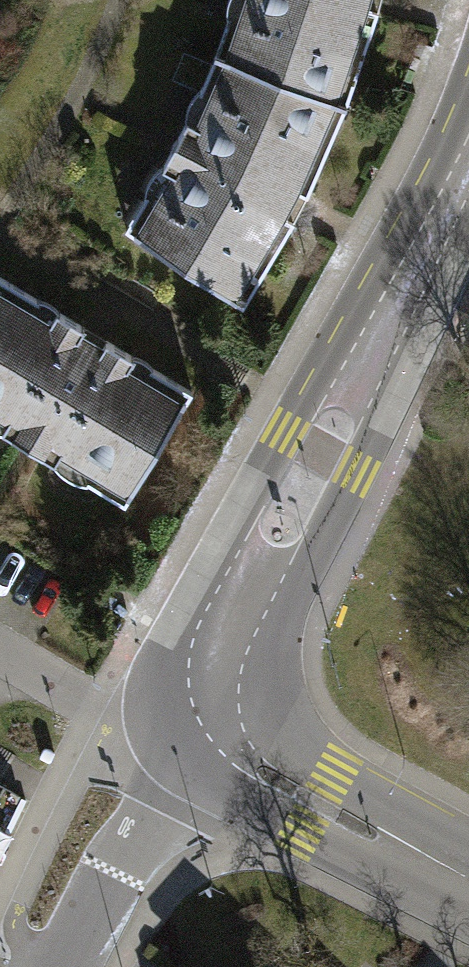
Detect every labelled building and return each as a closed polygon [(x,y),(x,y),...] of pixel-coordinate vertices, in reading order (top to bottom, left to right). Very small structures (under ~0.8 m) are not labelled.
[(229,59),(346,105),(361,60),(348,55),(358,25),(366,0),(249,0),(229,59)] [(346,105),(229,59),(197,133),(184,127),(167,159),(181,166),(138,237),(243,306),(267,265),(255,257),(271,229),(287,201),(301,172),(314,142),(328,149),(346,105)] [(132,491),(192,392),(151,368),(144,380),(126,370),(133,357),(106,340),(102,347),(80,334),(84,327),(57,311),(49,324),(31,313),(39,300),(0,277),(0,411),(20,423),(12,436),(43,455),(51,442),(132,491)]
